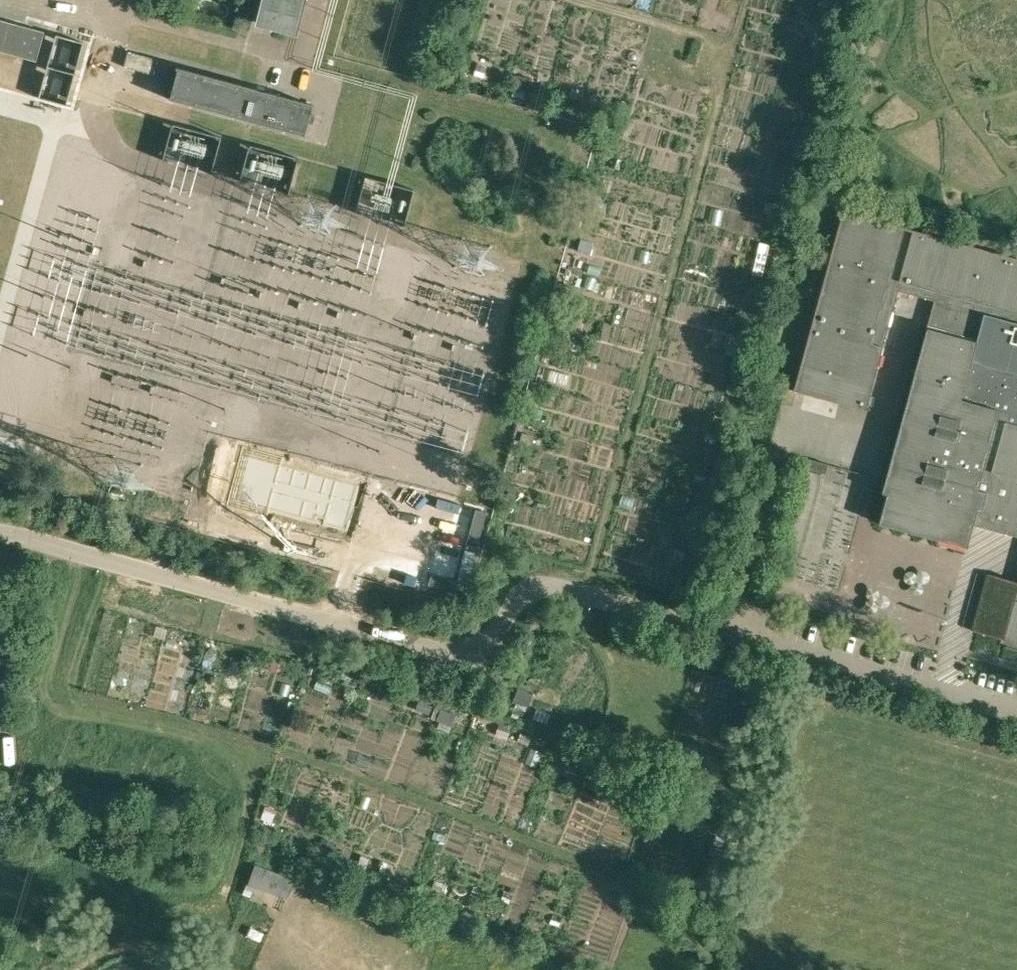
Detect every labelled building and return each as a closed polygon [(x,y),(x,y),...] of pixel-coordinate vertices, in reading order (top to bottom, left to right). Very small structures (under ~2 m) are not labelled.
[(305,0),(260,0),(254,24),(296,35),(305,0)] [(36,61),(44,32),(0,20),(0,51),(36,61)] [(48,65),(76,73),(84,41),(56,34),(48,65)] [(159,74),(163,59),(133,50),(128,65),(159,74)] [(76,73),(48,65),(40,97),(67,104),(76,73)] [(162,84),(172,87),(169,97),(302,136),(311,105),(178,67),(175,77),(165,74),(162,84)] [(842,211),(793,390),(817,397),(864,410),(897,290),(933,300),(881,492),(886,494),(878,523),(966,547),(972,522),(1016,534),(1016,258),(842,211)] [(134,264),(137,250),(124,248),(122,262),(134,264)] [(247,453),(234,498),(345,528),(357,484),(247,453)] [(827,463),(804,457),(801,467),(824,473),(827,463)] [(993,575),(978,632),(1001,639),(1001,642),(1016,646),(1016,582),(993,575)] [(10,760),(10,750),(0,750),(0,760),(10,760)] [(293,877),(255,863),(247,883),(286,897),(293,877)]
